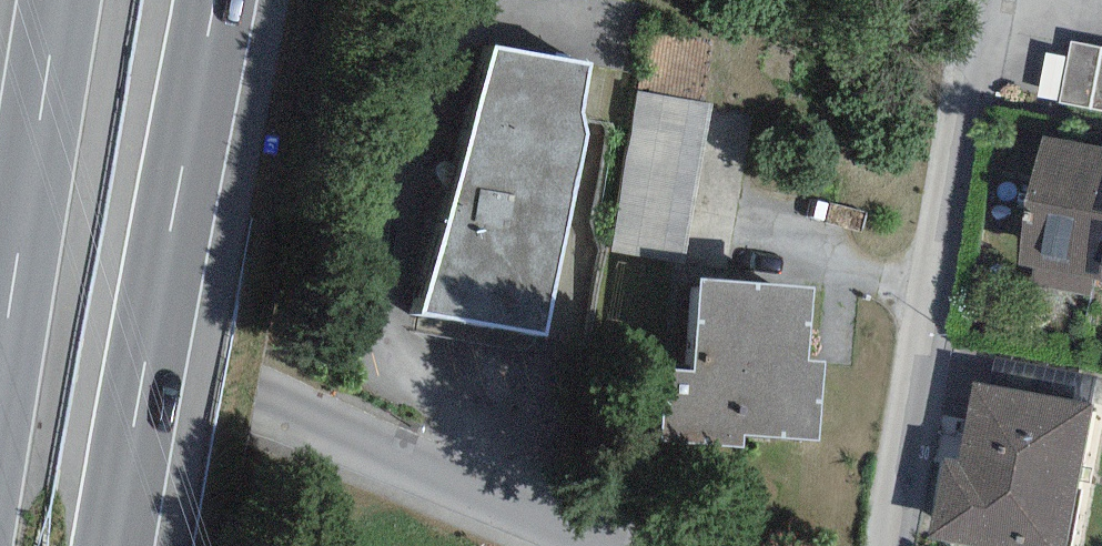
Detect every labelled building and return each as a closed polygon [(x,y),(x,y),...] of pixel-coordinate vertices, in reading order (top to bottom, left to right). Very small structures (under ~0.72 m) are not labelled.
[(1069,41),(1057,104),(1101,113),(1101,47),(1069,41)] [(591,64),(495,44),(422,312),(546,334),(587,131),(583,112),(591,64)] [(711,103),(638,91),(612,251),(685,263),(711,103)] [(1071,276),(1098,146),(1041,135),(1014,264),(1071,276)] [(1098,146),(1071,276),(1101,282),(1101,147),(1098,146)] [(813,286),(699,279),(694,372),(667,370),(663,443),(744,448),(744,435),(820,440),(825,361),(808,360),(813,286)] [(972,380),(957,461),(943,458),(927,539),(962,545),(1066,545),(1093,403),(972,380)]
